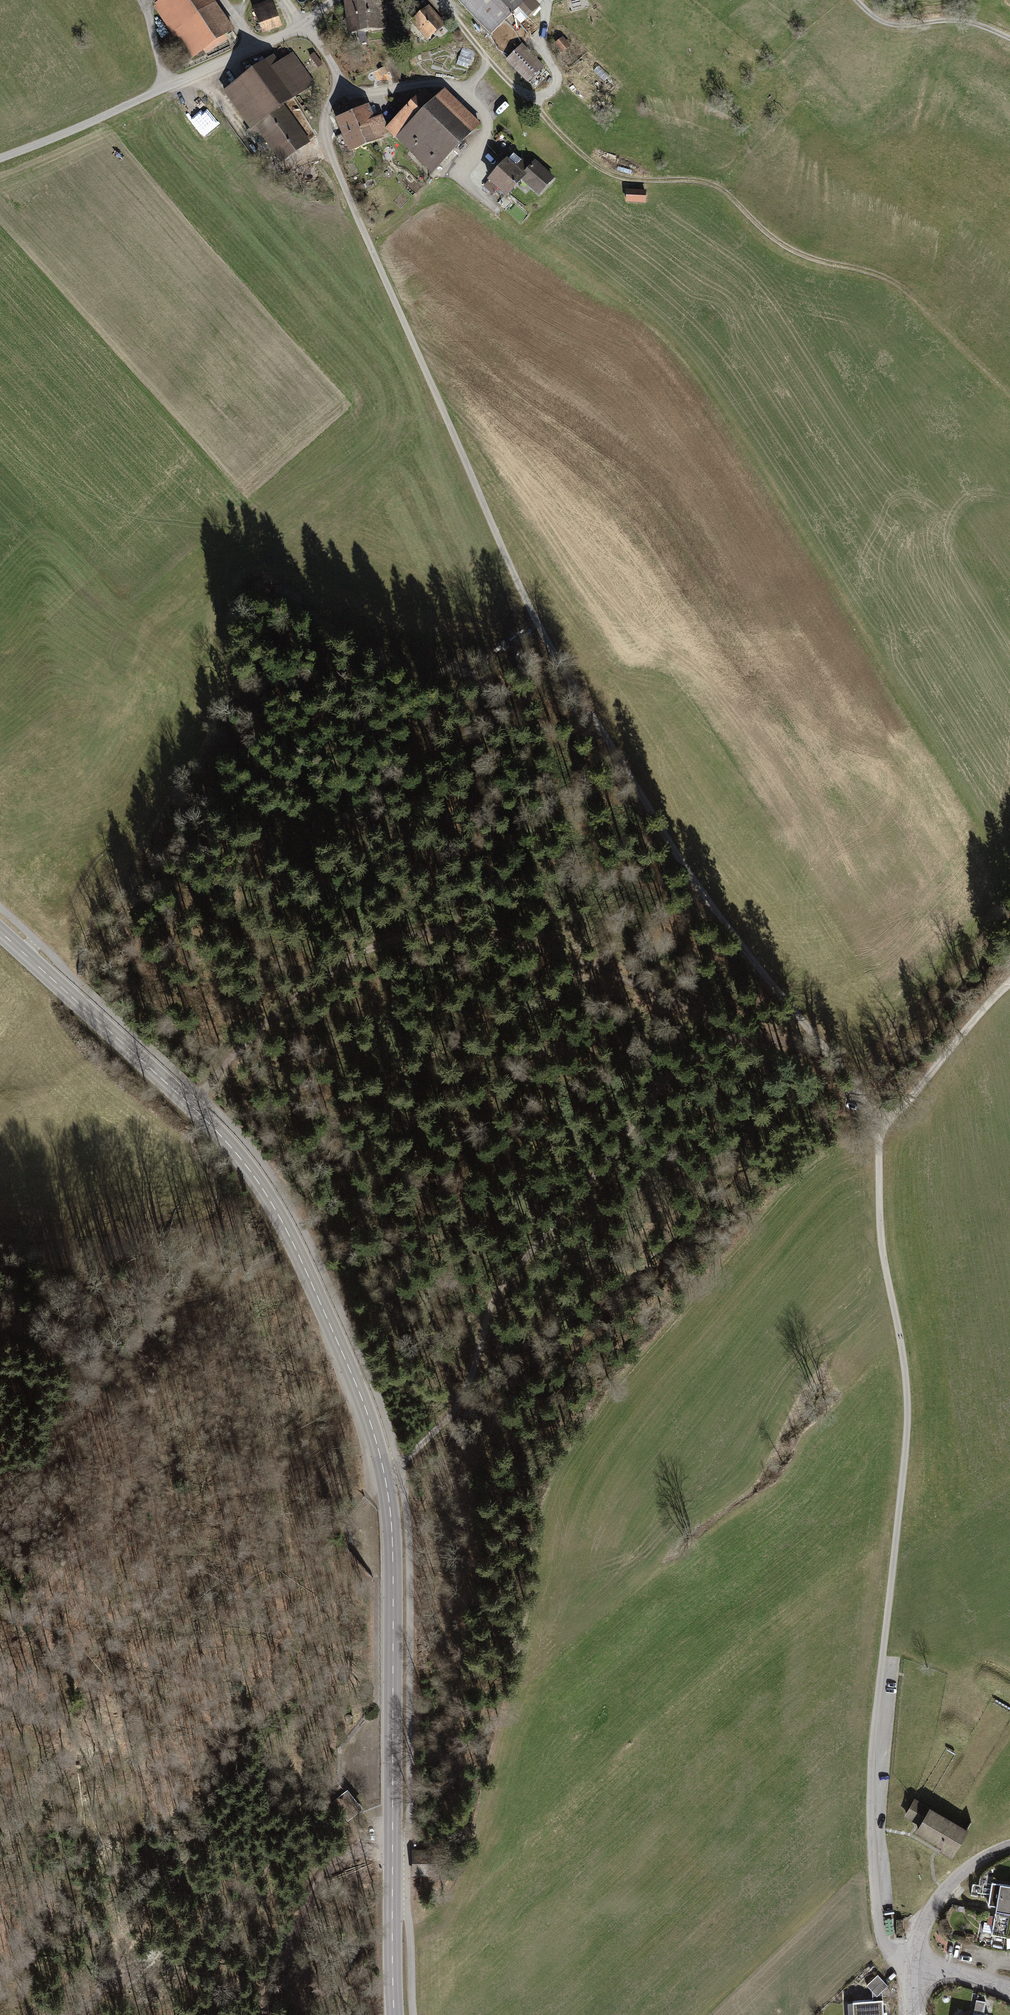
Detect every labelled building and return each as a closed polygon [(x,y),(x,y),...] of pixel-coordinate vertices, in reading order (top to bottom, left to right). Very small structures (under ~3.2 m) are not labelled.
[(209,7),(204,0),(152,0),(173,31),(209,7)] [(365,0),(348,0),(352,33),(369,30),(365,0)] [(369,30),(384,29),(381,6),(384,6),(383,0),(365,0),(369,30)] [(478,19),(476,20),(490,35),(519,7),(526,14),(536,4),(532,0),(460,0),(478,19)] [(272,1),(253,8),(262,32),(281,25),(272,1)] [(209,7),(173,31),(190,57),(203,49),(224,35),(233,29),(224,15),(217,19),(209,7)] [(428,8),(413,20),(429,38),(443,26),(428,8)] [(224,35),(203,49),(206,54),(228,40),(224,35)] [(563,39),(556,44),(562,51),(569,46),(563,39)] [(522,45),(507,60),(528,81),(535,88),(550,74),(522,45)] [(323,64),(314,52),(309,56),(318,68),(323,64)] [(267,62),(225,92),(251,128),(247,130),(251,136),(259,130),(282,161),(309,141),(283,105),(313,83),(293,54),(272,69),(267,62)] [(221,88),(232,81),(224,69),(213,77),(221,88)] [(421,96),(388,128),(432,171),(479,124),(445,91),(431,105),(421,96)] [(359,110),(352,113),(365,142),(379,136),(377,132),(385,129),(380,117),(372,121),(366,107),(365,107),(362,100),(355,103),(359,110)] [(346,106),(335,111),(339,118),(339,119),(346,135),(337,139),(343,152),(365,142),(352,113),(350,114),(346,106)] [(641,158),(643,154),(620,144),(618,148),(641,158)] [(617,149),(613,158),(638,168),(641,159),(617,149)] [(516,168),(507,161),(501,168),(517,183),(522,177),(540,193),(553,179),(534,162),(530,167),(522,161),(516,168)] [(517,183),(501,168),(490,180),(506,194),(517,183)] [(645,191),(627,191),(627,201),(645,202),(645,191)] [(922,1824),(919,1830),(943,1844),(940,1849),(951,1855),(965,1830),(915,1800),(906,1815),(922,1824)] [(992,1882),(988,1904),(997,1905),(996,1909),(1009,1911),(1009,1885),(992,1882)] [(989,1911),(987,1922),(985,1922),(983,1930),(992,1932),(992,1933),(1007,1935),(1009,1916),(1009,1915),(989,1911)] [(854,2014),(884,2014),(882,1990),(888,1985),(878,1974),(867,1984),(872,1990),(873,1999),(853,2000),(854,2014)] [(989,2014),(981,2013),(983,2002),(976,2001),(973,2014),(989,2014)]
